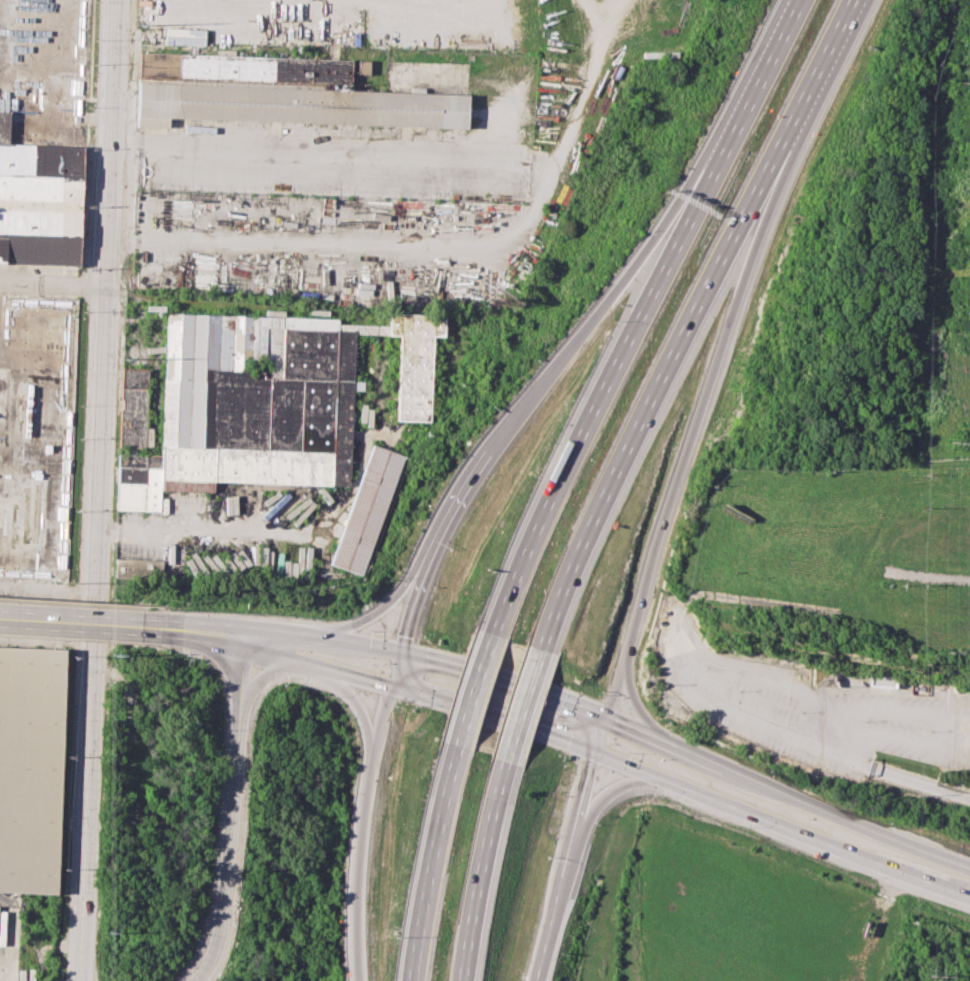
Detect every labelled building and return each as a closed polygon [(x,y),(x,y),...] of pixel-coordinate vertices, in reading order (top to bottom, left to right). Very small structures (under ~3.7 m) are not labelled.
[(13,294),(0,294),(0,0),(87,0),(78,265),(14,263),(13,294)] [(140,52),(352,59),(350,91),(469,95),(468,128),(171,117),(170,127),(138,125),(140,52)] [(66,579),(79,297),(13,294),(0,294),(0,576),(66,579)] [(116,507),(159,508),(160,488),(213,490),(213,479),(350,484),(355,333),(402,334),(399,418),(430,419),(433,337),(445,337),(446,315),(389,314),(389,325),(340,324),(340,317),(165,311),(160,454),(138,453),(138,447),(148,448),(151,365),(121,364),(116,507)] [(330,560),(374,444),(406,457),(363,573),(330,560)] [(115,556),(165,559),(164,580),(115,578),(115,556)] [(0,648),(0,893),(54,895),(62,651),(0,648)]
